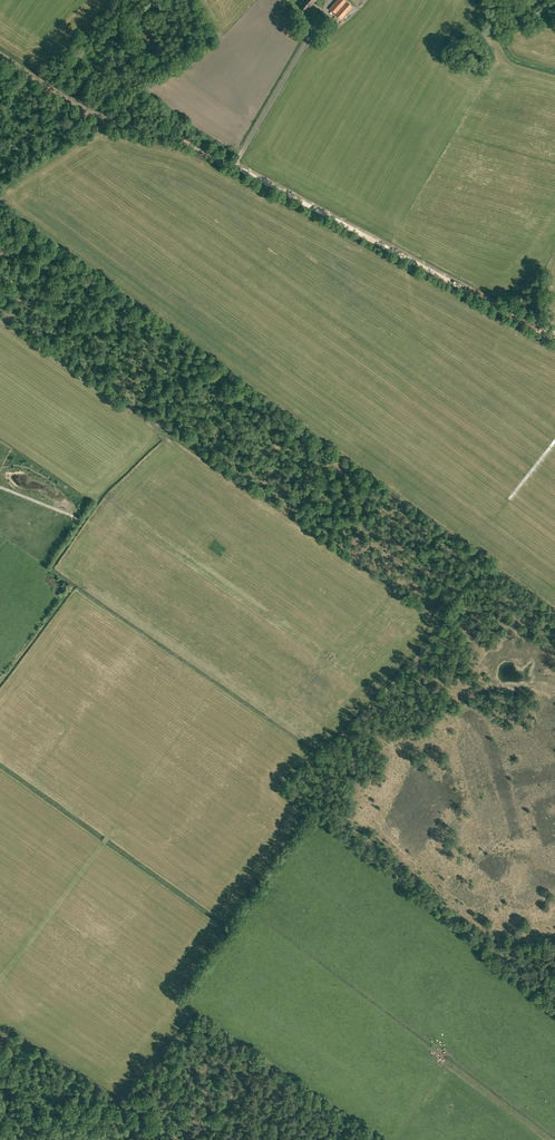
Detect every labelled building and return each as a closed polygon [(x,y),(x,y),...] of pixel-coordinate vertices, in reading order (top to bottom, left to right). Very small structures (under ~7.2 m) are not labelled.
[(315,1),(314,0),(303,0),(299,4),(306,10),(315,1)] [(345,0),(336,0),(329,8),(341,19),(350,10),(352,12),(355,9),(345,0)]
